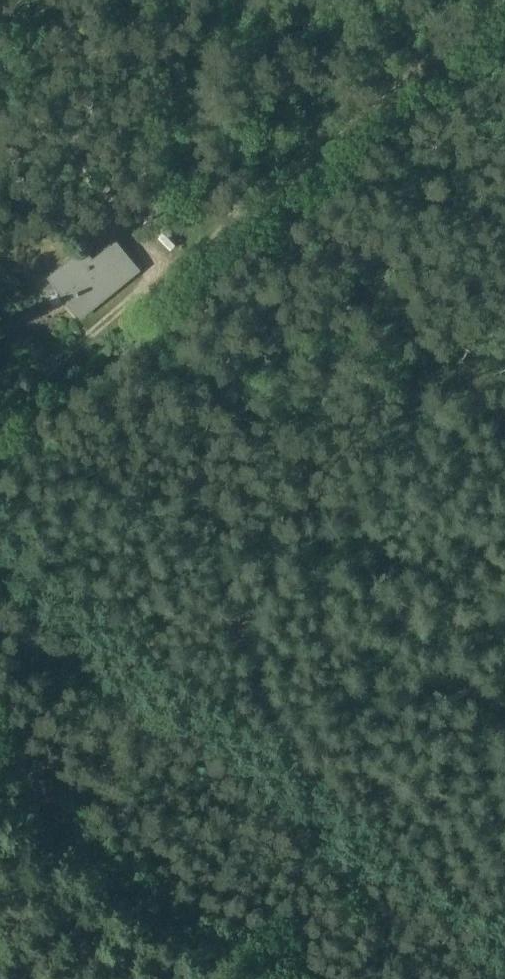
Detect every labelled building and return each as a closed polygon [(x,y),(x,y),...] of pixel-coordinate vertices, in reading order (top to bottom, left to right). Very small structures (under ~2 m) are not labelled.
[(84,247),(50,275),(82,314),(138,268),(116,241),(94,259),(84,247)]
